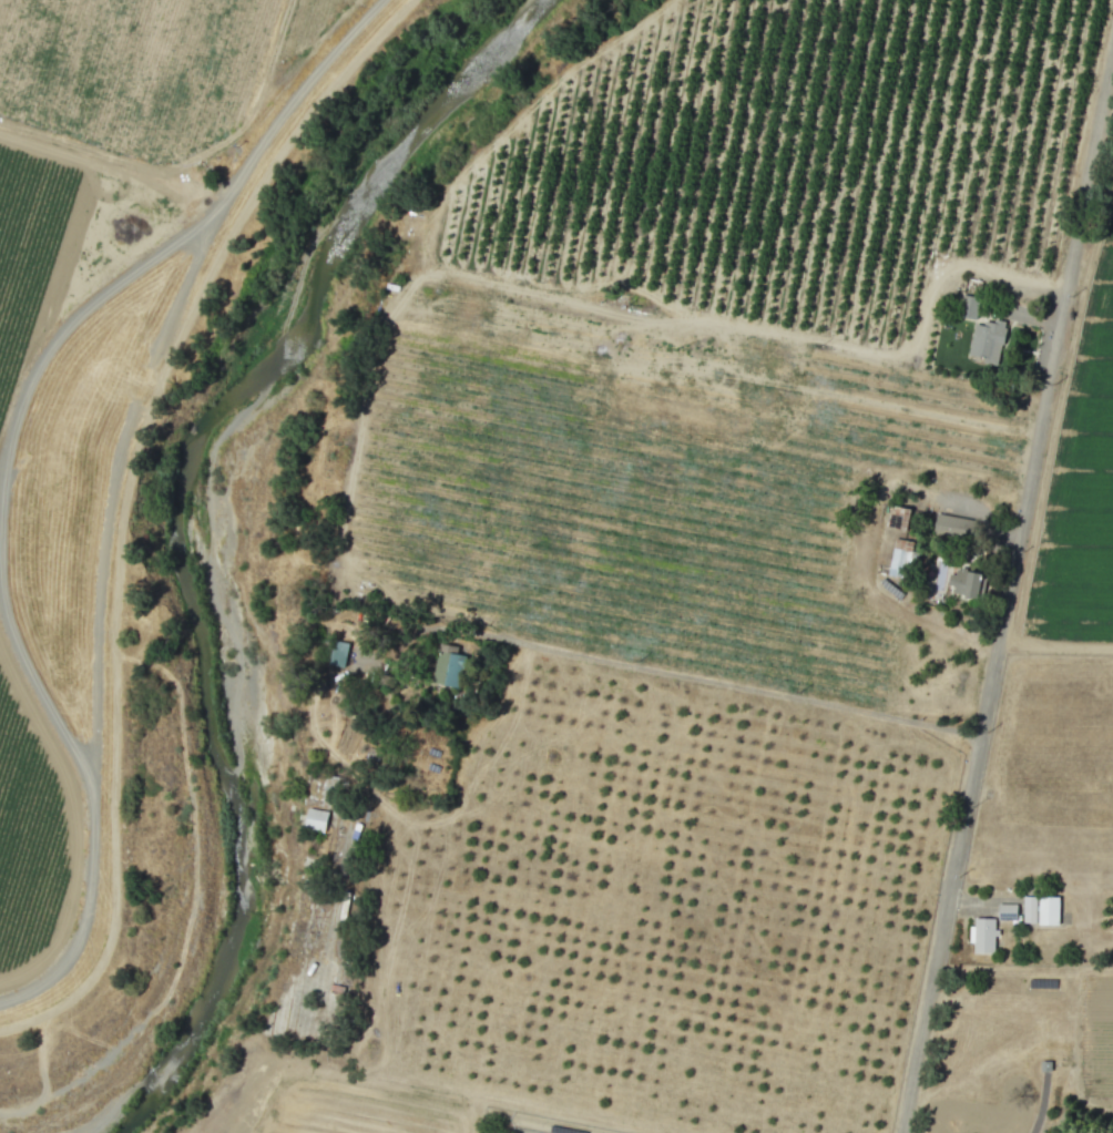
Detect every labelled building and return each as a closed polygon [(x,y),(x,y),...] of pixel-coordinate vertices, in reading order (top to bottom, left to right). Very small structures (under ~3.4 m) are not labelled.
[(976,320),(978,298),(961,296),(958,317),(976,320)] [(999,363),(1004,323),(984,320),(983,326),(973,324),(968,358),(999,363)] [(888,528),(907,530),(909,509),(890,507),(888,528)] [(972,521),(936,513),(932,534),(968,540),(972,521)] [(914,543),(894,539),(887,575),(901,578),(905,562),(914,564),(916,553),(912,552),(914,543)] [(981,599),(986,574),(957,569),(956,575),(952,574),(948,593),(981,599)] [(345,667),(348,643),(332,641),(329,666),(345,667)] [(431,683),(457,689),(464,656),(438,651),(431,683)] [(329,812),(310,808),(304,829),(324,834),(329,812)] [(1023,923),(1036,923),(1037,897),(1023,897),(1023,923)] [(1058,925),(1059,898),(1039,898),(1038,925),(1058,925)] [(1016,921),(1016,905),(998,905),(998,920),(1016,921)] [(993,954),(994,919),(974,918),(973,953),(993,954)]
